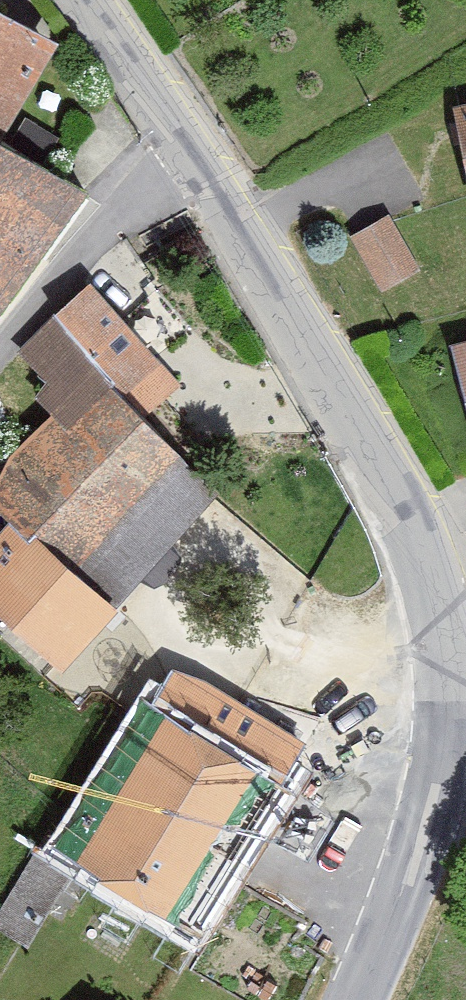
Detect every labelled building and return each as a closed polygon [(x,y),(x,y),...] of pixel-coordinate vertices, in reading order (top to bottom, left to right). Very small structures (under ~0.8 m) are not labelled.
[(0,16),(0,316),(91,196),(3,150),(60,52),(0,16)] [(456,111),(465,167),(465,109),(456,111)] [(422,273),(390,215),(351,240),(384,294),(422,273)] [(0,537),(0,620),(64,679),(222,498),(145,419),(182,387),(90,286),(18,355),(48,387),(37,402),(52,418),(13,458),(0,483),(0,518),(9,527),(0,537)] [(452,348),(465,407),(465,345),(452,348)] [(59,837),(49,832),(0,916),(0,930),(29,950),(75,870),(203,947),(295,797),(283,790),(306,749),(173,670),(154,708),(143,701),(59,837)]
